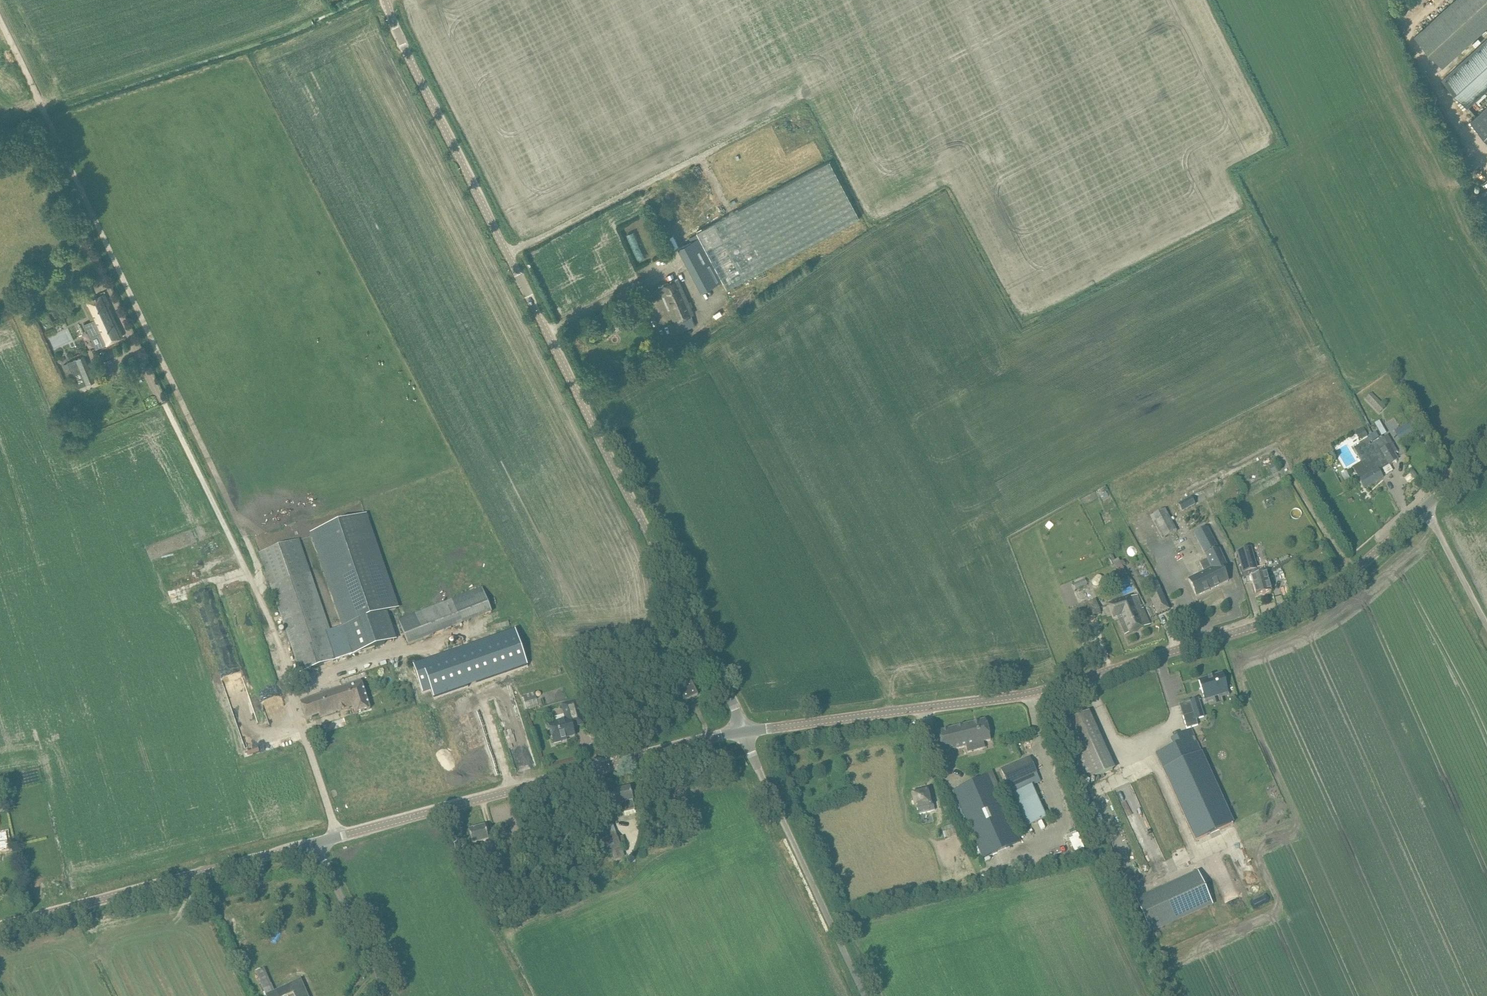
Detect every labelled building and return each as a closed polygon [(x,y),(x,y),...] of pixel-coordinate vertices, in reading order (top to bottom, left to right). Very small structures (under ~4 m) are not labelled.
[(1415,36),(1444,67),(1486,27),(1486,0),(1454,0),(1415,36)] [(1468,108),(1486,90),(1486,39),(1442,79),(1468,108)] [(1472,120),(1486,137),(1486,106),(1472,120)] [(727,288),(781,259),(859,217),(829,161),(750,202),(697,231),(700,237),(679,248),(702,290),(723,279),(727,288)] [(65,263),(60,250),(48,255),(54,268),(65,263)] [(672,308),(677,321),(679,320),(681,325),(693,320),(691,315),(693,313),(678,278),(658,287),(663,296),(665,295),(670,308),(672,308)] [(93,318),(84,322),(91,337),(98,334),(104,345),(123,336),(108,305),(110,304),(105,293),(85,303),(93,318)] [(616,311),(607,316),(611,323),(620,318),(616,311)] [(78,388),(86,384),(95,380),(85,355),(64,364),(66,369),(69,367),(78,388)] [(1372,393),(1366,399),(1377,410),(1383,404),(1372,393)] [(1394,431),(1400,441),(1417,432),(1411,421),(1394,431)] [(1375,424),(1381,435),(1385,432),(1379,422),(1375,424)] [(1364,429),(1359,431),(1363,438),(1367,436),(1364,429)] [(1372,442),(1379,437),(1376,432),(1369,436),(1372,442)] [(1382,477),(1378,470),(1397,460),(1389,446),(1388,446),(1383,438),(1380,440),(1370,446),(1367,440),(1360,444),(1364,451),(1357,455),(1362,463),(1353,468),(1365,488),(1382,477)] [(1341,475),(1344,481),(1349,478),(1346,472),(1341,475)] [(1307,482),(1313,478),(1310,474),(1304,477),(1307,482)] [(1182,512),(1195,505),(1191,497),(1178,505),(1182,512)] [(1151,517),(1162,539),(1177,532),(1166,510),(1151,517)] [(299,540),(260,553),(301,672),(340,659),(350,655),(351,655),(394,640),(385,613),(397,609),(364,515),(313,532),(345,626),(330,631),(299,540)] [(1217,547),(1212,538),(1207,528),(1194,534),(1205,554),(1217,547)] [(1249,571),(1253,586),(1256,596),(1271,591),(1266,571),(1258,574),(1250,548),(1237,552),(1243,573),(1249,571)] [(1204,573),(1189,580),(1196,596),(1228,581),(1222,568),(1227,566),(1219,549),(1206,556),(1207,559),(1199,563),(1204,573)] [(1122,578),(1127,575),(1122,565),(1117,557),(1111,559),(1116,568),(1122,578)] [(1092,583),(1092,584),(1092,585),(1093,586),(1094,587),(1095,587),(1096,587),(1097,587),(1098,586),(1102,582),(1102,581),(1103,581),(1103,580),(1103,579),(1103,578),(1102,578),(1102,577),(1101,577),(1101,576),(1100,576),(1099,576),(1098,576),(1097,576),(1096,577),(1093,581),(1092,582),(1092,583)] [(1170,610),(1156,579),(1144,584),(1157,616),(1170,610)] [(482,588),(452,600),(414,616),(414,615),(399,621),(408,645),(412,643),(423,639),(424,640),(492,612),(482,588)] [(1117,616),(1118,618),(1143,608),(1142,605),(1141,606),(1137,596),(1108,606),(1113,618),(1117,616)] [(1079,622),(1101,613),(1096,600),(1073,608),(1079,622)] [(1150,625),(1147,615),(1143,608),(1118,618),(1125,635),(1150,625)] [(475,663),(503,655),(498,637),(471,645),(475,663)] [(461,644),(443,650),(449,668),(467,662),(461,644)] [(429,651),(390,660),(394,676),(403,674),(405,682),(435,675),(429,651)] [(1227,691),(1222,674),(1199,680),(1205,700),(1213,698),(1212,695),(1227,691)] [(356,714),(370,709),(361,681),(301,702),(306,719),(320,715),(321,717),(353,706),(356,714)] [(678,688),(685,701),(698,695),(691,681),(678,688)] [(523,695),(526,707),(538,704),(535,692),(523,695)] [(1198,699),(1191,701),(1194,713),(1183,716),(1187,729),(1198,725),(1196,720),(1204,717),(1198,699)] [(549,725),(551,733),(554,743),(555,743),(561,742),(562,741),(562,740),(575,736),(573,728),(584,725),(582,715),(577,701),(562,706),(566,720),(549,725)] [(1058,725),(1062,735),(1084,783),(1112,770),(1087,713),(1058,725)] [(985,749),(983,742),(990,740),(985,721),(937,733),(942,754),(966,747),(967,753),(985,749)] [(1234,823),(1220,792),(1191,730),(1171,740),(1173,746),(1157,753),(1197,839),(1234,823)] [(1030,758),(1002,771),(1013,795),(1011,796),(1025,828),(1048,817),(1034,786),(1041,782),(1030,758)] [(716,761),(706,764),(707,771),(718,768),(716,761)] [(1020,842),(990,774),(953,791),(983,858),(1020,842)] [(630,788),(614,792),(617,802),(620,814),(624,813),(635,811),(636,811),(632,798),(630,788)] [(928,793),(914,796),(917,809),(918,808),(919,813),(929,811),(928,806),(931,806),(928,793)] [(945,838),(957,834),(953,824),(942,828),(945,838)] [(600,829),(603,838),(592,842),(598,857),(612,852),(617,866),(627,862),(625,856),(616,833),(615,833),(611,825),(600,829)] [(489,841),(488,836),(485,826),(469,830),(473,845),(474,844),(476,850),(482,849),(481,843),(489,841)] [(1074,855),(1085,851),(1077,830),(1066,835),(1074,855)] [(1,850),(1,849),(10,847),(6,831),(0,833),(0,850),(1,850)] [(516,849),(513,844),(510,838),(495,846),(501,858),(516,849)] [(1198,872),(1135,900),(1143,916),(1150,932),(1212,904),(1205,888),(1198,872)] [(529,883),(536,880),(533,873),(521,879),(523,884),(528,882),(529,883)] [(265,994),(266,995),(288,995),(293,993),(294,995),(308,995),(301,979),(292,983),(272,992),(265,994)]
